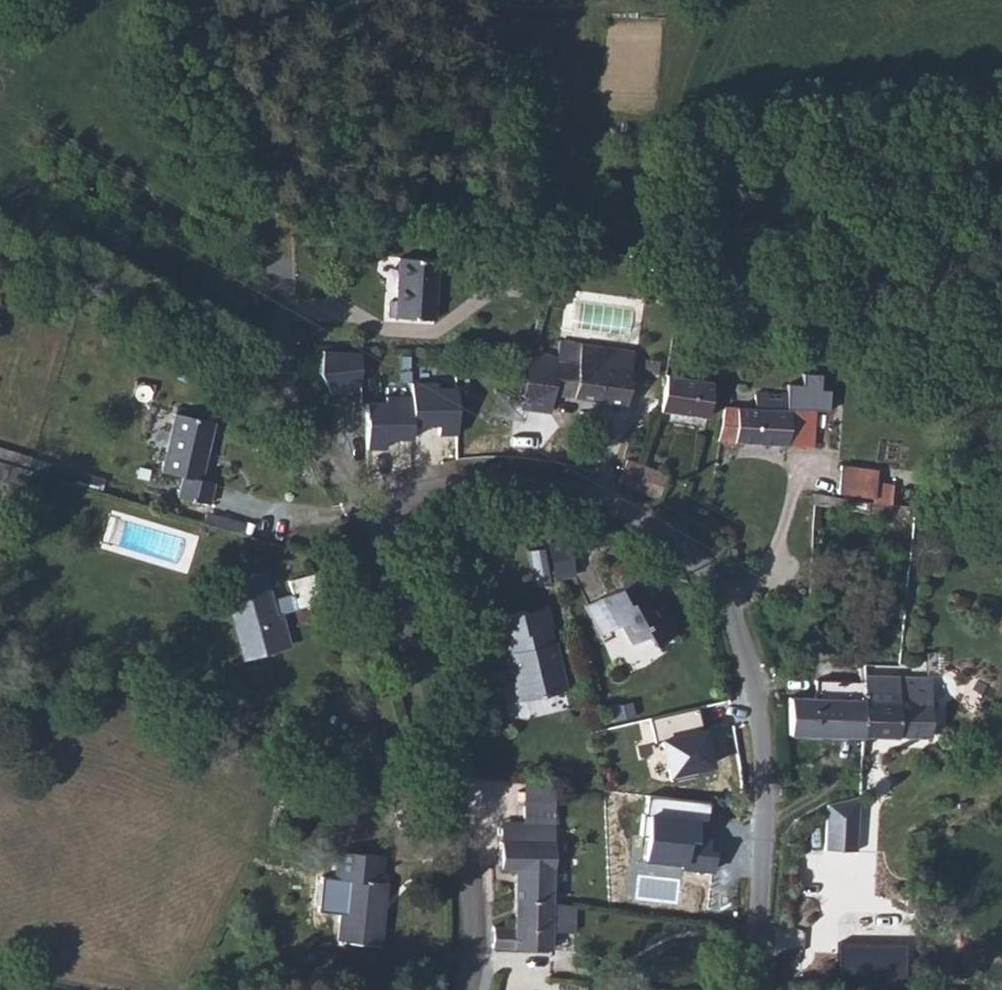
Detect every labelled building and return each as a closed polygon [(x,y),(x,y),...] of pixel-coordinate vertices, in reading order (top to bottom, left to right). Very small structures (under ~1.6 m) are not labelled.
[(389,300),(388,317),(434,319),(437,260),(398,257),(395,301),(389,300)] [(565,293),(569,279),(556,275),(551,289),(565,293)] [(558,341),(556,361),(578,363),(580,343),(558,341)] [(541,359),(537,393),(624,405),(632,350),(580,343),(578,363),(556,361),(541,359)] [(359,353),(322,351),(318,371),(329,393),(359,383),(359,353)] [(724,407),(717,441),(786,446),(786,445),(811,447),(814,410),(828,411),(829,390),(819,389),(820,374),(802,373),(801,385),(787,384),(786,394),(755,393),(754,408),(724,407)] [(657,410),(706,418),(711,381),(667,375),(657,410)] [(410,395),(411,426),(437,425),(437,435),(456,434),(456,388),(436,389),(436,382),(410,383),(410,395)] [(384,439),(411,439),(411,426),(410,395),(384,396),(384,402),(365,403),(366,449),(385,448),(384,439)] [(176,407),(175,413),(193,418),(195,412),(176,407)] [(199,480),(212,422),(193,418),(175,413),(174,413),(160,471),(182,477),(177,497),(208,504),(213,482),(199,480)] [(642,465),(626,460),(618,484),(661,499),(669,475),(642,465)] [(860,468),(840,465),(836,493),(858,497),(860,468)] [(877,470),(860,468),(858,497),(873,499),(875,483),(877,470)] [(891,485),(875,483),(873,499),(873,501),(888,504),(891,485)] [(873,501),(813,493),(812,504),(908,517),(909,504),(888,504),(873,501)] [(566,546),(547,550),(553,580),(572,575),(566,546)] [(222,584),(242,652),(269,644),(271,650),(289,645),(280,612),(323,601),(315,573),(288,581),(291,594),(269,600),(262,573),(222,584)] [(675,632),(656,598),(650,602),(636,578),(584,606),(600,635),(622,624),(632,643),(647,634),(652,644),(675,632)] [(544,606),(524,611),(525,616),(546,611),(544,606)] [(524,611),(488,619),(494,640),(500,639),(505,637),(509,652),(503,653),(507,671),(510,670),(517,701),(564,690),(553,642),(550,642),(547,628),(549,627),(546,611),(525,616),(524,611)] [(505,637),(500,639),(503,653),(509,652),(505,637)] [(931,677),(863,674),(863,682),(862,736),(929,737),(931,677)] [(788,734),(862,736),(863,682),(814,680),(814,698),(788,697),(788,734)] [(710,765),(696,706),(648,718),(653,742),(661,740),(670,780),(697,774),(695,768),(710,765)] [(661,773),(636,770),(634,790),(659,792),(661,773)] [(523,782),(523,802),(554,802),(554,786),(523,782)] [(693,837),(695,821),(706,822),(708,801),(647,795),(644,814),(642,814),(639,835),(645,836),(643,859),(681,863),(681,868),(711,871),(713,852),(707,851),(708,839),(693,837)] [(859,796),(826,803),(824,850),(857,851),(859,796)] [(515,869),(514,902),(552,904),(554,802),(523,802),(523,822),(522,842),(499,841),(499,869),(515,869)] [(500,821),(499,841),(522,842),(523,822),(500,821)] [(382,855),(337,851),(334,879),(344,880),(340,912),(337,940),(379,945),(385,883),(379,882),(382,855)] [(331,911),(340,912),(344,880),(334,879),(327,884),(325,899),(331,911)] [(492,947),(550,949),(551,931),(573,932),(574,905),(552,904),(514,902),(513,927),(493,927),(492,947)]
